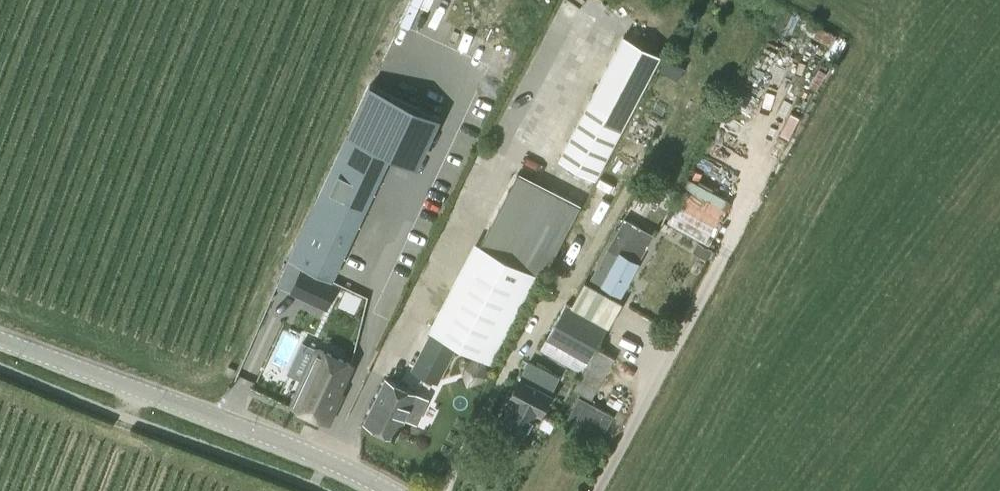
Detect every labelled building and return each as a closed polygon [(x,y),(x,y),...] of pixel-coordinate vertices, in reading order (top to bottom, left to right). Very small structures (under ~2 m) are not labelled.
[(623,33),(589,98),(628,118),(662,54),(623,33)] [(684,68),(666,59),(660,69),(678,79),(684,68)] [(596,178),(628,118),(589,98),(558,158),(596,178)] [(344,133),(327,170),(288,261),(302,267),(331,280),(387,152),(344,133)] [(479,242),(535,270),(542,274),(579,202),(516,170),(479,242)] [(660,184),(644,174),(638,185),(654,195),(660,184)] [(684,189),(671,222),(712,239),(721,217),(720,217),(724,206),(710,200),(684,189)] [(652,231),(623,216),(607,247),(618,253),(599,288),(613,295),(616,289),(619,291),(652,231)] [(479,242),(436,329),(491,358),(535,270),(479,242)] [(698,244),(694,251),(700,254),(699,256),(707,260),(711,252),(698,244)] [(302,267),(290,293),(327,310),(339,284),(331,280),(302,267)] [(621,300),(613,295),(599,288),(584,280),(571,305),(607,325),(621,300)] [(607,325),(571,305),(565,302),(539,351),(567,367),(564,373),(579,380),(595,348),(607,325)] [(271,348),(284,315),(273,310),(260,344),(271,348)] [(429,326),(412,363),(435,373),(451,338),(429,326)] [(595,348),(579,380),(574,388),(593,397),(614,358),(595,348)] [(338,392),(351,364),(319,350),(295,405),(328,420),(340,393),(338,392)] [(541,413),(560,376),(529,361),(511,396),(506,394),(496,414),(528,430),(538,411),(541,413)] [(366,421),(396,435),(406,415),(417,420),(428,396),(386,377),(366,421)] [(567,417),(602,436),(614,414),(579,396),(567,417)]
